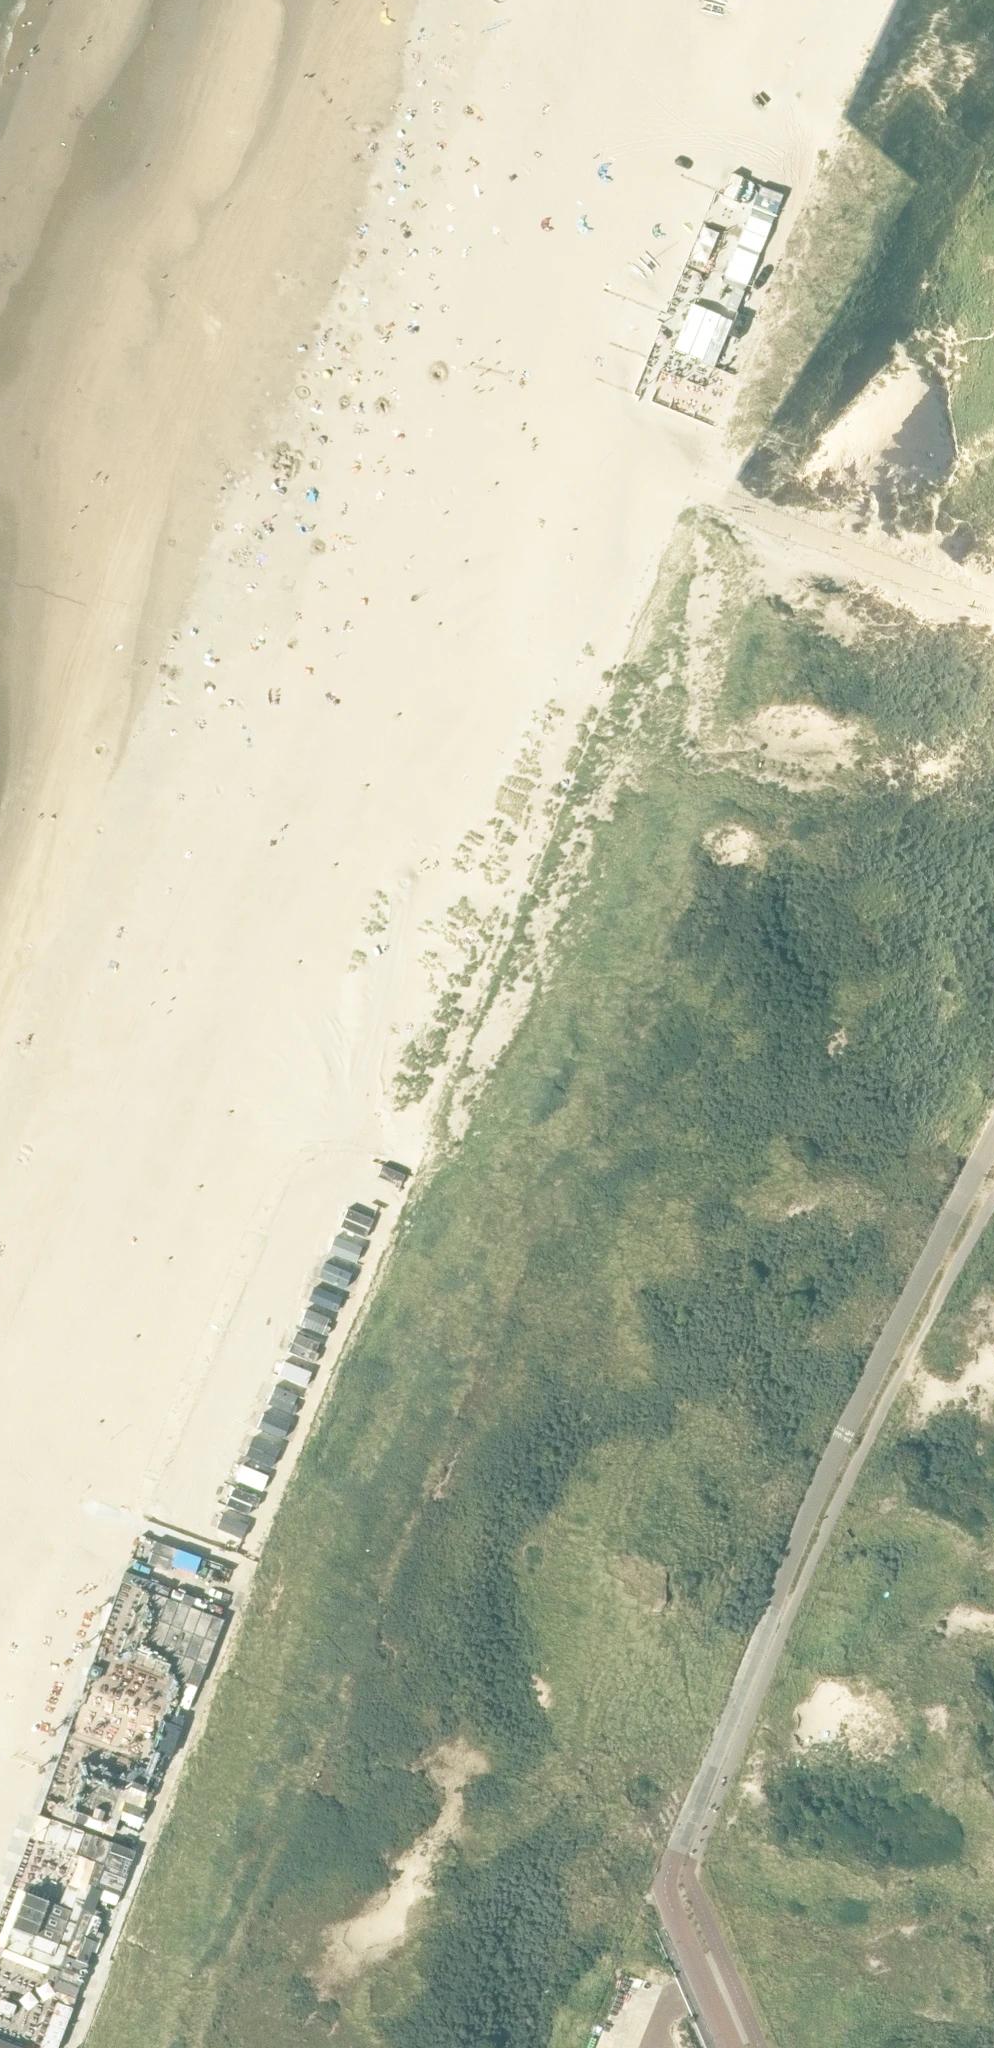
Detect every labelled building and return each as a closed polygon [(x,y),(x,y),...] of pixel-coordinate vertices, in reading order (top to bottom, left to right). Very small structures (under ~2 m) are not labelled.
[(775,215),(724,194),(642,394),(689,417),(775,215)] [(366,1234),(371,1215),(344,1208),(339,1227),(366,1234)] [(334,1235),(327,1251),(350,1261),(357,1246),(334,1235)] [(344,1287),(351,1270),(323,1259),(317,1276),(344,1287)] [(314,1282),(307,1297),(334,1309),(341,1294),(314,1282)] [(305,1306),(298,1322),(321,1332),(328,1315),(305,1306)] [(288,1351),(312,1360),(319,1339),(295,1330),(288,1351)] [(283,1358),(277,1374),(304,1385),(311,1369),(283,1358)] [(275,1383),(267,1403),(290,1412),(298,1392),(275,1383)] [(257,1426),(282,1437),(290,1421),(265,1409),(257,1426)] [(246,1455),(272,1465),(280,1444),(254,1434),(246,1455)] [(263,1489),(270,1473),(243,1462),(237,1478),(263,1489)] [(251,1514),(257,1496),(232,1488),(226,1507),(251,1514)] [(219,1515),(215,1532),(241,1538),(245,1521),(219,1515)] [(148,1536),(43,1812),(137,1848),(242,1571),(148,1536)] [(0,1923),(0,2035),(35,2047),(59,2047),(137,1848),(43,1812),(0,1923)] [(0,2036),(0,2047),(33,2047),(0,2036)]
